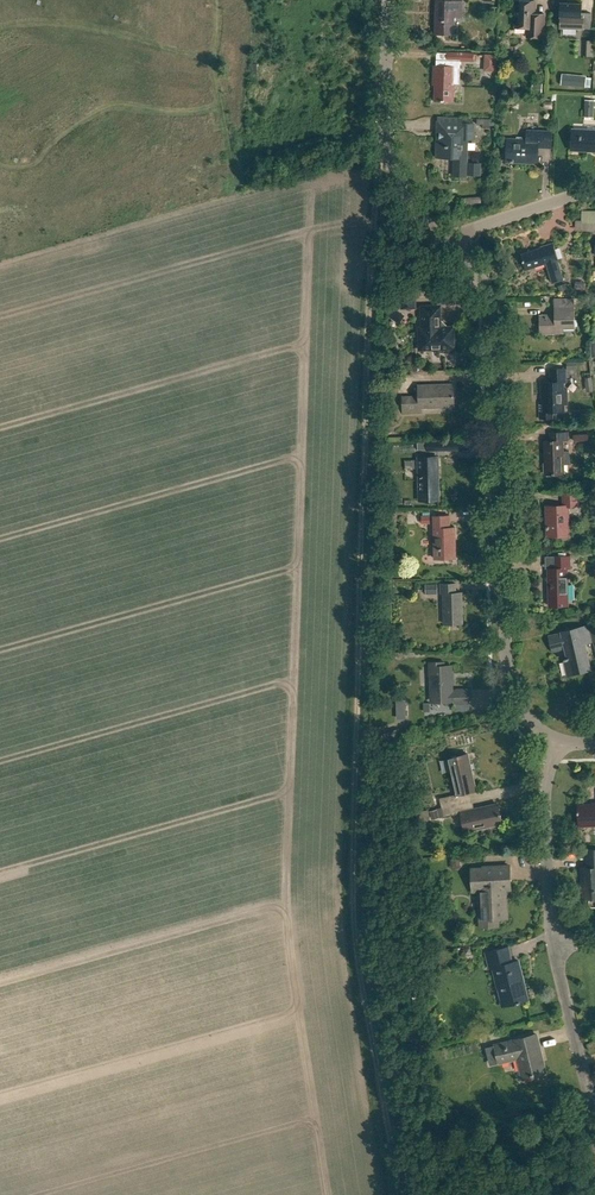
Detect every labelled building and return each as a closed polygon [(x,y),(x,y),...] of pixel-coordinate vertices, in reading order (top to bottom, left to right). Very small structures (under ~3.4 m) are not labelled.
[(437,0),(436,34),(457,34),(458,24),(454,24),(455,16),(462,17),(463,1),(437,0)] [(535,13),(536,1),(521,0),(516,0),(515,26),(524,26),(527,29),(527,36),(545,37),(545,19),(535,19),(535,13)] [(561,27),(591,28),(592,13),(582,13),(582,3),(561,2),(560,17),(561,17),(561,27)] [(434,65),(434,85),(436,85),(435,100),(454,101),(455,83),(460,84),(461,66),(460,66),(461,60),(474,61),(475,53),(447,52),(447,60),(437,59),(436,65),(434,65)] [(497,55),(484,54),(484,72),(497,72),(497,55)] [(586,78),(571,76),(571,75),(562,74),(561,85),(586,87),(586,78)] [(533,83),(532,92),(542,93),(543,84),(533,83)] [(585,117),(594,118),(594,100),(586,100),(585,117)] [(453,176),(467,176),(467,174),(480,175),(481,164),(467,163),(468,139),(474,139),(474,124),(471,124),(471,119),(438,118),(436,157),(454,158),(453,176)] [(477,120),(477,126),(483,126),(483,129),(491,129),(491,123),(493,123),(493,120),(477,120)] [(572,129),(571,150),(594,151),(594,130),(572,129)] [(508,139),(507,162),(537,163),(538,147),(551,148),(552,132),(538,131),(527,131),(527,140),(508,139)] [(583,224),(594,224),(594,212),(583,212),(583,224)] [(542,247),(521,254),(526,270),(547,264),(553,283),(564,279),(559,260),(554,242),(541,246),(542,247)] [(416,308),(416,287),(401,288),(401,308),(416,308)] [(575,333),(575,298),(554,299),(555,315),(539,315),(540,334),(564,333),(564,328),(575,328),(575,333)] [(420,328),(420,348),(453,348),(453,327),(445,328),(440,322),(439,306),(422,307),(423,328),(420,328)] [(391,319),(399,325),(405,316),(397,310),(391,319)] [(567,389),(564,389),(564,382),(566,382),(566,368),(550,369),(551,382),(541,382),(542,396),(544,396),(544,402),(539,402),(540,418),(553,418),(553,412),(564,411),(564,402),(567,401),(567,404),(567,389)] [(594,393),(593,378),(583,379),(584,384),(586,383),(587,394),(594,393)] [(409,397),(410,413),(422,413),(421,407),(454,406),(454,411),(455,411),(454,384),(418,385),(419,396),(409,397)] [(569,451),(563,451),(563,440),(568,440),(568,432),(550,432),(551,441),(545,441),(546,474),(553,474),(564,474),(564,464),(570,464),(569,455),(569,451)] [(459,449),(459,440),(426,441),(427,451),(444,450),(459,449)] [(418,457),(419,501),(440,501),(438,456),(418,457)] [(577,492),(563,493),(564,506),(546,506),(547,536),(569,535),(568,506),(578,506),(577,492)] [(423,515),(423,523),(432,523),(431,515),(423,515)] [(434,516),(435,559),(455,558),(454,527),(450,527),(450,515),(434,516)] [(556,556),(556,568),(548,568),(549,601),(568,600),(567,568),(570,568),(570,556),(556,556)] [(438,593),(438,583),(425,583),(426,594),(438,593)] [(443,593),(444,624),(463,623),(462,592),(456,592),(456,583),(440,584),(441,594),(443,593)] [(563,633),(549,636),(553,651),(566,648),(568,657),(565,658),(568,674),(589,670),(583,644),(591,642),(587,625),(562,632),(563,633)] [(468,690),(452,690),(451,666),(443,666),(443,662),(430,663),(431,700),(454,700),(454,703),(469,703),(468,690)] [(406,718),(406,699),(397,699),(397,718),(406,718)] [(469,703),(454,703),(454,711),(469,710),(469,703)] [(439,797),(442,807),(472,801),(470,792),(476,791),(467,754),(449,758),(457,794),(450,795),(439,797)] [(474,809),(472,801),(442,807),(444,817),(454,814),(461,813),(465,831),(502,823),(498,804),(474,809)] [(578,804),(579,826),(594,825),(594,804),(578,804)] [(587,849),(587,868),(581,868),(582,884),(583,884),(583,898),(594,898),(594,849),(587,849)] [(461,868),(460,858),(451,858),(452,868),(461,868)] [(510,865),(484,866),(484,868),(472,868),(473,890),(479,890),(481,926),(498,925),(498,918),(507,917),(506,889),(511,889),(510,865)] [(486,952),(490,968),(493,968),(502,1004),(516,1001),(517,1003),(527,1001),(522,981),(524,981),(519,961),(512,962),(508,947),(486,952)] [(536,1034),(513,1040),(495,1045),(499,1063),(518,1058),(522,1077),(542,1073),(538,1059),(542,1058),(536,1034)]
